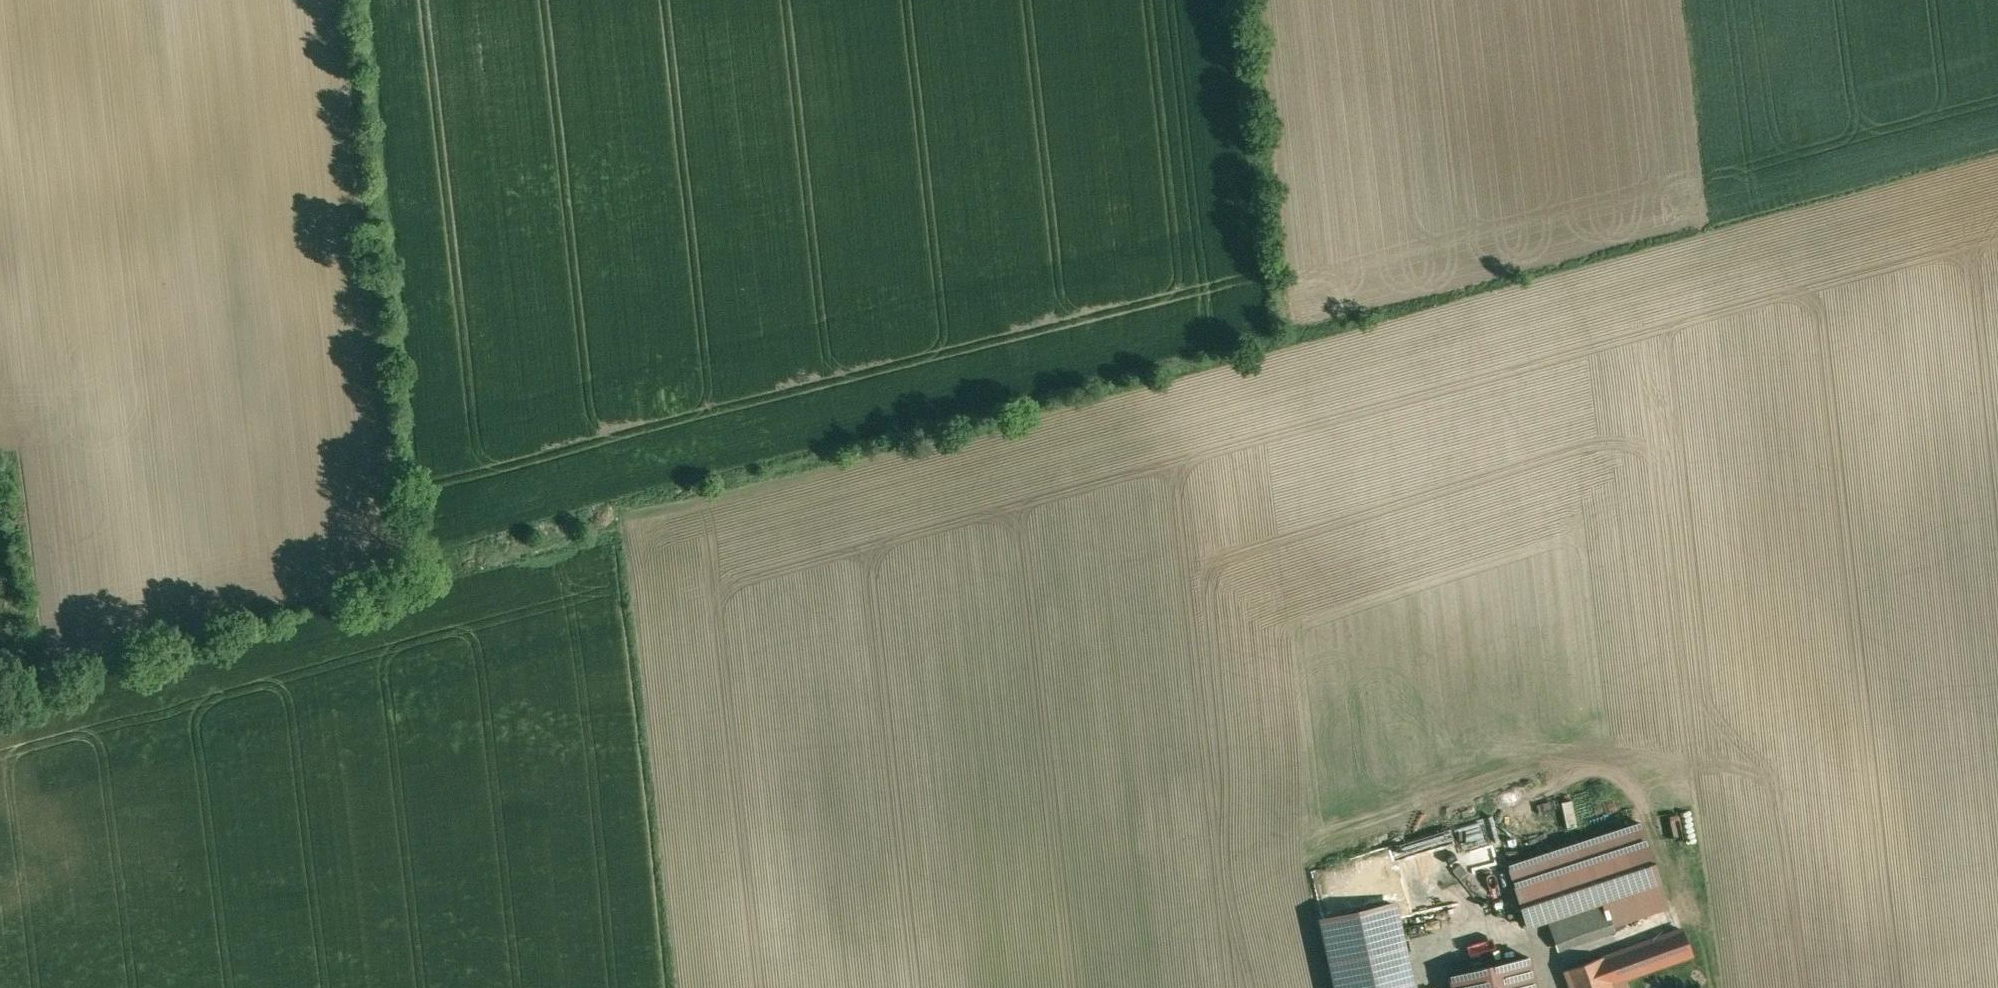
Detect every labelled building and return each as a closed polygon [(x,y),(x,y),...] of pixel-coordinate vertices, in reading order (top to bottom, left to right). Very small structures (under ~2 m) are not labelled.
[(1632,875),(1618,830),(1509,865),(1527,926),(1605,901),(1606,903),(1615,930),(1647,916),(1632,876),(1632,875)] [(1632,875),(1632,876),(1647,916),(1693,900),(1679,859),(1632,875)] [(1401,885),(1395,886),(1397,899),(1321,914),(1336,987),(1420,987),(1401,885)] [(1606,903),(1549,923),(1559,950),(1615,930),(1606,903)] [(1566,969),(1573,987),(1613,987),(1611,984),(1626,979),(1692,955),(1681,928),(1566,969)] [(1479,969),(1483,987),(1537,987),(1530,958),(1479,969)] [(1611,984),(1613,987),(1630,987),(1626,979),(1611,984)]
